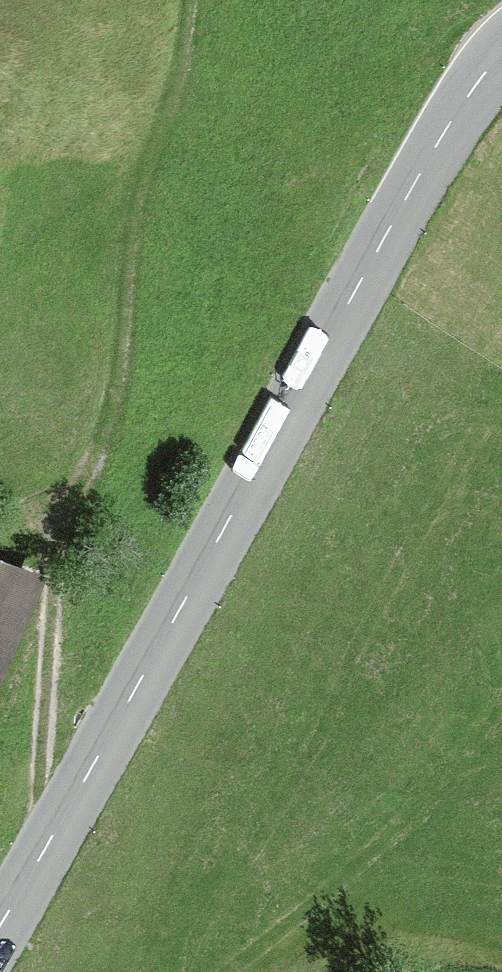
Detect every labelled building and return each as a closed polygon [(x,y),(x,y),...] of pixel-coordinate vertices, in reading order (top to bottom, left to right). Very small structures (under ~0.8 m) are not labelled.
[(0,575),(0,655),(31,589),(0,575)]
